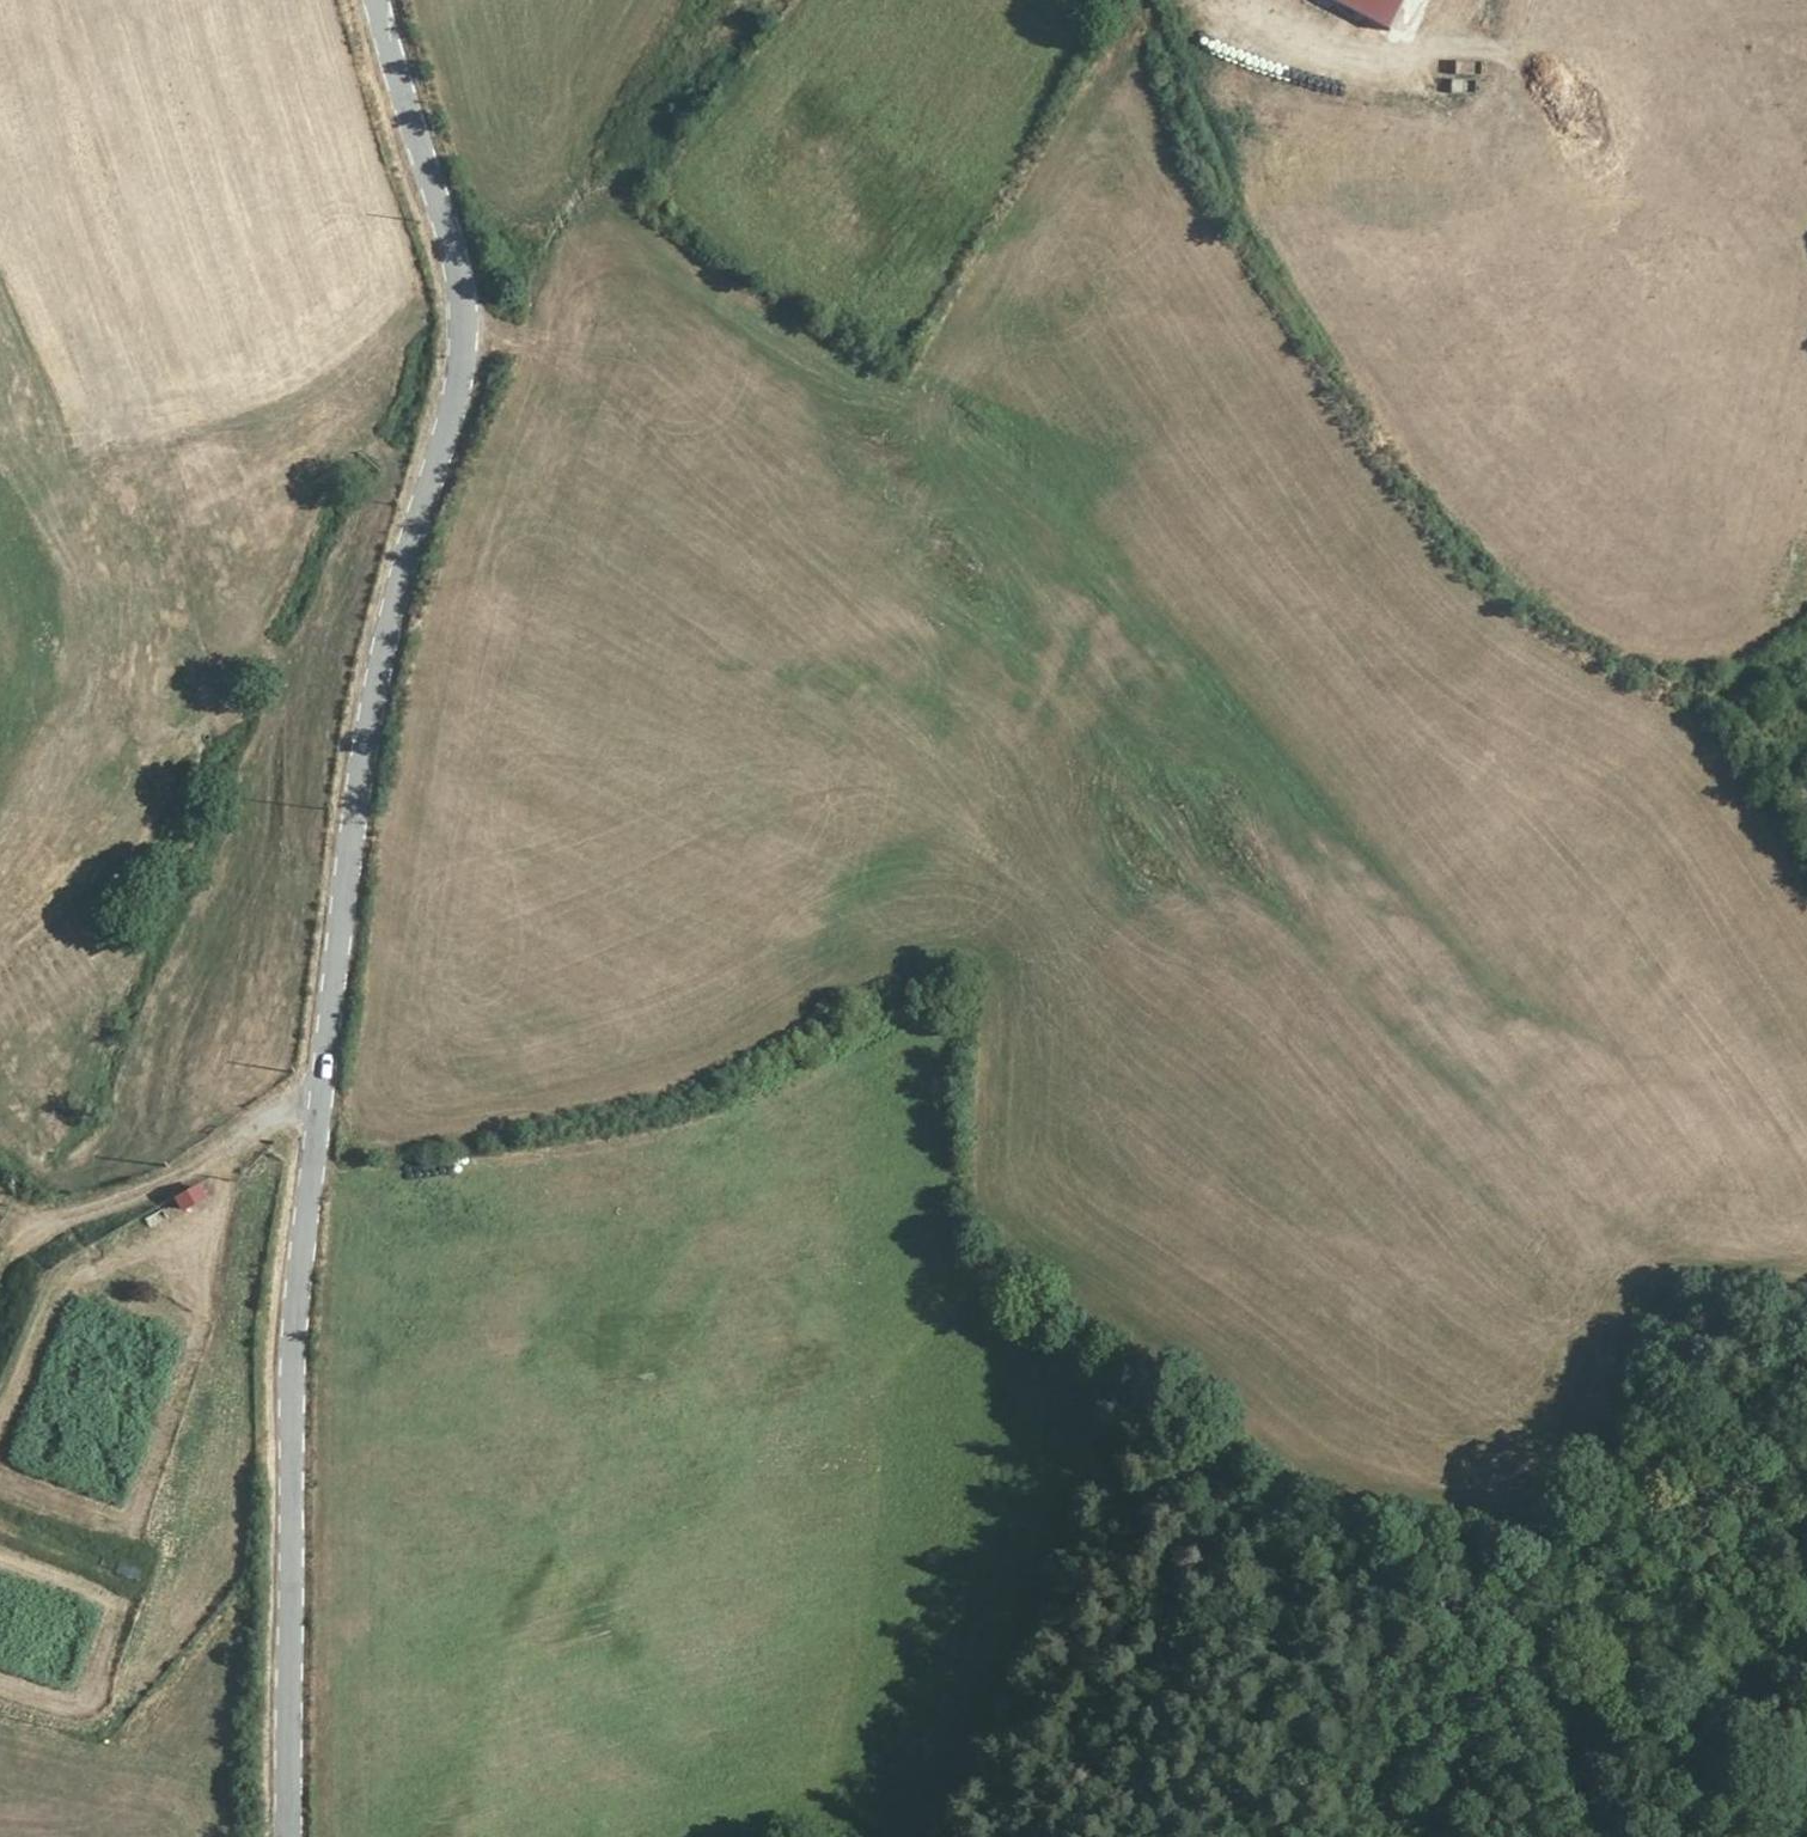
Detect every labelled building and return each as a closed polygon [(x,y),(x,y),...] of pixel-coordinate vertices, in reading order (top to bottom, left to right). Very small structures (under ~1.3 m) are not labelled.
[(1393,28),(1408,0),(1340,0),(1393,28)] [(185,1215),(209,1200),(200,1185),(176,1199),(185,1215)]
